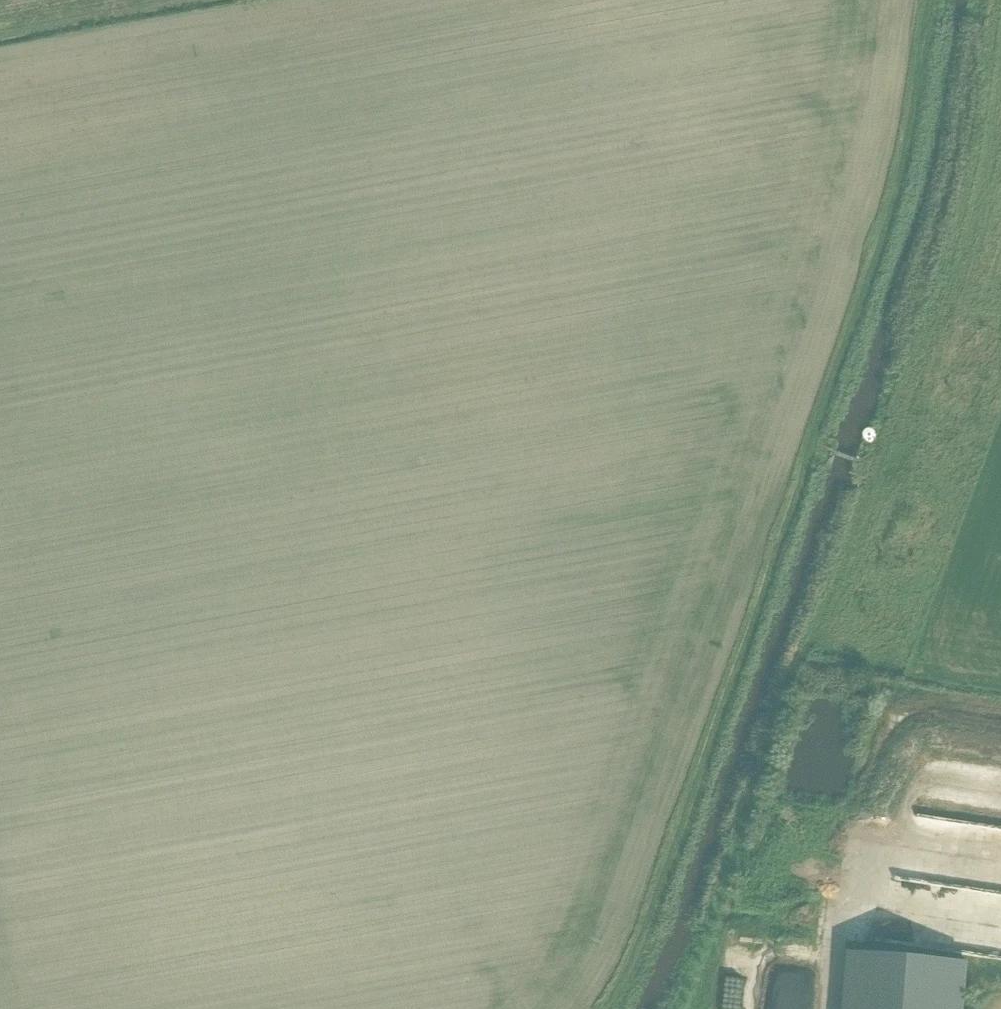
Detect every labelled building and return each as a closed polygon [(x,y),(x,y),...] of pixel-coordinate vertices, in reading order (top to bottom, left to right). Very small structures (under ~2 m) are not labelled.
[(848,948),(843,1008),(962,1008),(966,957),(848,948)]
